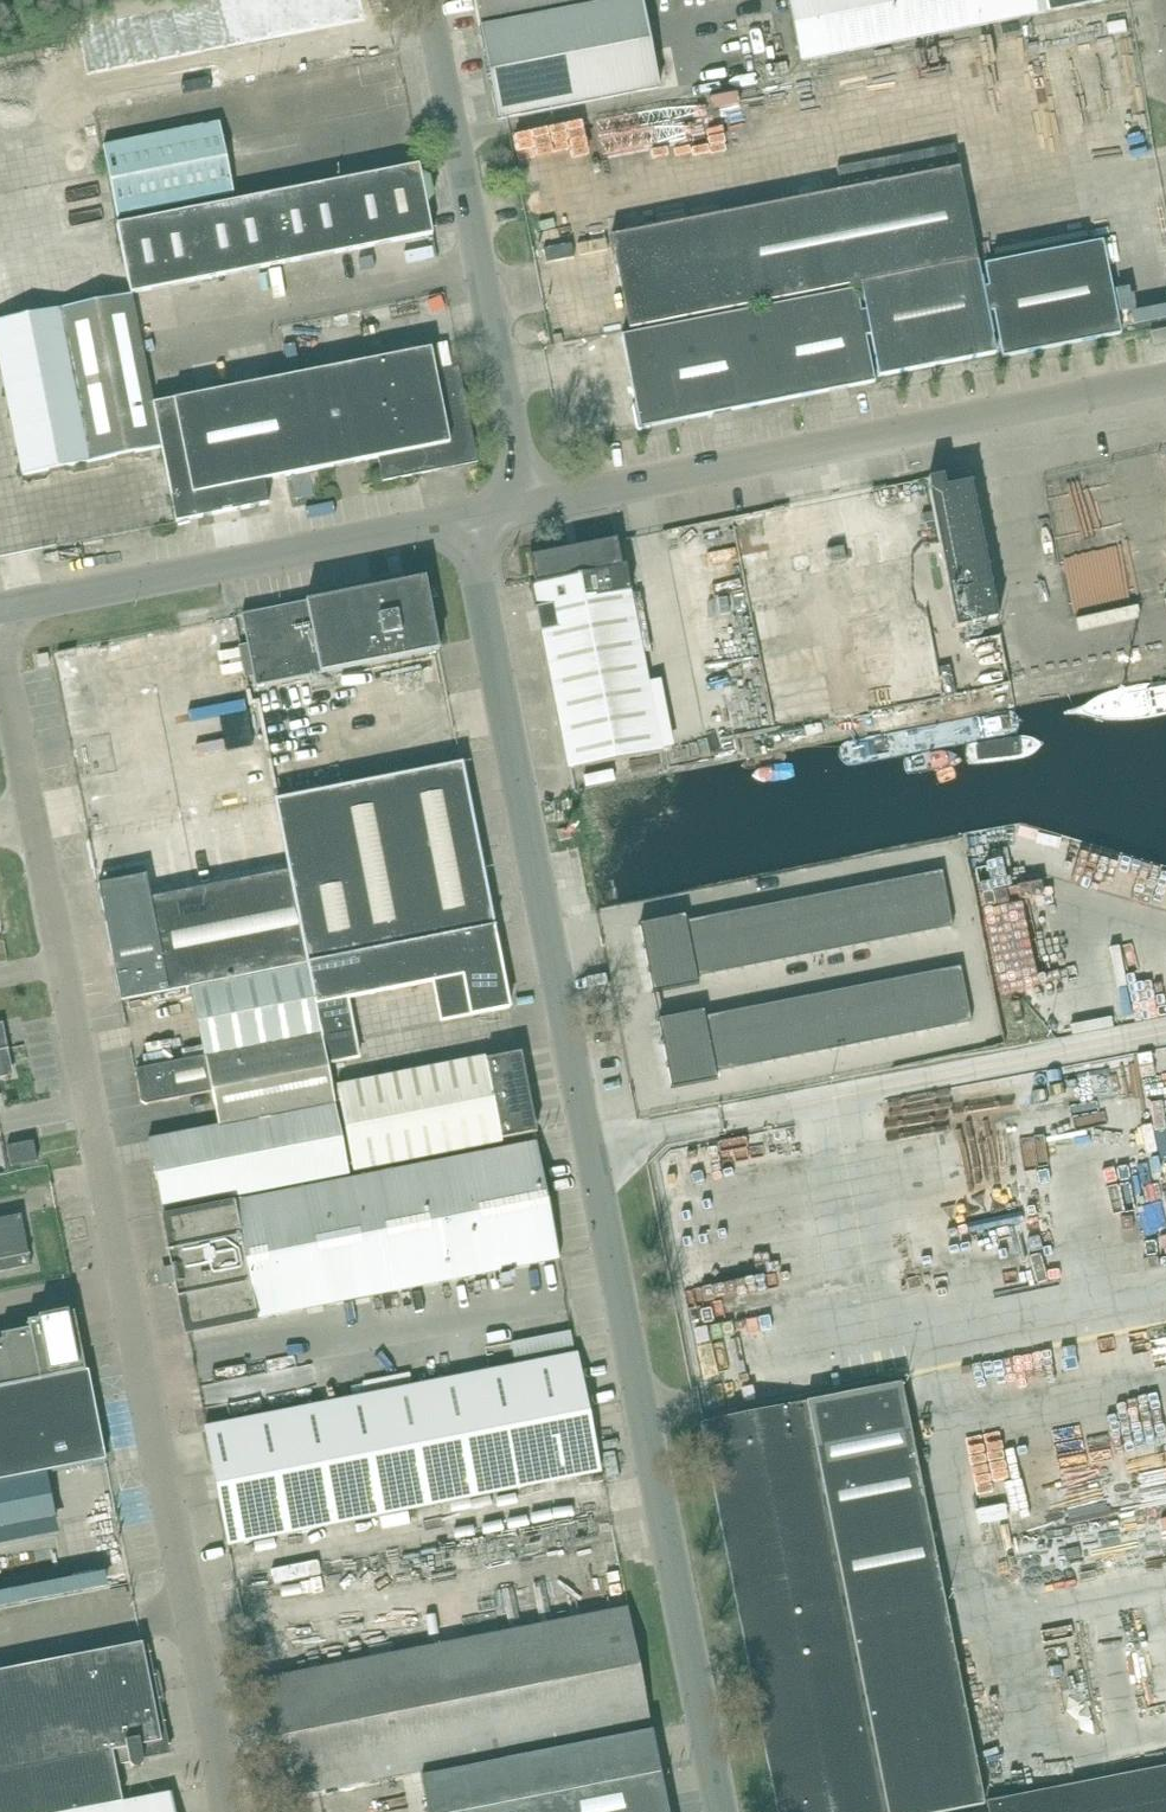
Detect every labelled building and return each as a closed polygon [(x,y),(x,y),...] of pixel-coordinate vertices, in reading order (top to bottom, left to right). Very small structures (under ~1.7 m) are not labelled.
[(217,0),(194,5),(203,53),(226,48),(217,0)] [(217,0),(226,48),(249,43),(241,0),(217,0)] [(249,43),(272,39),(265,0),(241,0),(249,43)] [(272,39),(295,34),(288,0),(265,0),(272,39)] [(295,34),(318,30),(312,0),(288,0),(295,34)] [(318,30),(341,25),(336,0),(312,0),(318,30)] [(341,25),(365,21),(361,0),(336,0),(341,25)] [(479,27),(621,0),(474,0),(479,27)] [(659,88),(642,0),(621,0),(479,27),(497,120),(659,88)] [(800,61),(970,28),(964,0),(788,0),(800,61)] [(970,28),(1114,0),(964,0),(970,28)] [(194,5),(171,9),(180,57),(203,53),(194,5)] [(171,9),(148,14),(157,62),(180,57),(171,9)] [(148,14),(125,18),(134,66),(157,62),(148,14)] [(125,18),(102,23),(111,71),(134,66),(125,18)] [(102,23),(78,28),(88,76),(111,71),(102,23)] [(117,218),(234,195),(220,124),(103,147),(117,218)] [(984,296),(959,169),(954,145),(880,160),(885,183),(610,237),(628,329),(860,285),(878,378),(996,354),(989,321),(984,296)] [(419,166),(379,174),(393,243),(433,235),(419,166)] [(379,174),(342,181),(355,251),(393,243),(379,174)] [(342,181),(304,189),(318,258),(355,251),(342,181)] [(304,189),(267,196),(281,266),(318,258),(304,189)] [(267,196),(229,203),(243,273),(281,266),(267,196)] [(229,203),(192,211),(206,280),(243,273),(229,203)] [(192,211),(155,218),(169,287),(206,280),(192,211)] [(155,218),(117,225),(131,295),(169,287),(155,218)] [(991,294),(984,296),(989,321),(995,319),(1005,365),(1123,342),(1104,249),(987,273),(991,294)] [(640,429),(875,383),(856,290),(621,336),(640,429)] [(161,448),(153,404),(131,295),(0,321),(0,362),(23,476),(161,448)] [(1165,343),(1165,329),(1150,333),(1152,345),(1165,343)] [(431,349),(291,377),(310,472),(378,459),(382,482),(431,472),(431,470),(440,468),(440,471),(478,463),(459,368),(436,372),(431,349)] [(310,472),(291,377),(153,404),(161,448),(175,523),(222,514),(222,511),(231,509),(231,512),(269,505),(264,481),(310,472)] [(945,489),(943,480),(943,477),(928,480),(930,492),(929,492),(956,628),(998,620),(971,484),(945,489)] [(621,568),(616,543),(615,542),(532,559),(537,584),(532,585),(568,770),(662,751),(626,567),(621,568)] [(883,545),(885,570),(911,568),(908,542),(883,545)] [(829,565),(846,562),(843,547),(826,550),(829,565)] [(794,572),(811,569),(808,554),(792,557),(794,572)] [(439,651),(438,647),(425,579),(242,616),(254,673),(257,687),(326,673),(439,651)] [(241,674),(220,595),(182,604),(196,661),(207,658),(213,681),(241,674)] [(904,632),(906,689),(944,688),(942,630),(904,632)] [(61,646),(67,671),(106,662),(100,637),(61,646)] [(119,642),(106,646),(118,681),(131,677),(119,642)] [(276,805),(289,872),(294,898),(480,861),(462,768),(276,805)] [(307,965),(294,898),(289,872),(149,899),(145,876),(98,885),(112,953),(116,952),(118,965),(114,965),(121,1002),(160,994),(307,965)] [(933,903),(947,900),(942,872),(927,875),(933,903)] [(927,875),(913,878),(919,906),(933,903),(927,875)] [(919,906),(913,878),(899,880),(905,908),(919,906)] [(899,880),(886,883),(891,911),(905,908),(899,880)] [(891,911),(886,883),(871,886),(877,914),(891,911)] [(871,886),(857,889),(863,917),(877,914),(871,886)] [(843,891),(849,919),(863,917),(857,889),(843,891)] [(829,894),(835,922),(849,919),(843,891),(829,894)] [(820,925),(835,922),(829,894),(814,897),(820,925)] [(801,900),(807,928),(820,925),(814,897),(801,900)] [(788,902),(793,930),(807,928),(801,900),(788,902)] [(933,903),(938,931),(953,928),(947,900),(933,903)] [(773,905),(779,933),(793,930),(788,902),(773,905)] [(924,933),(938,931),(933,903),(919,906),(924,933)] [(765,936),(779,933),(773,905),(759,908),(765,936)] [(910,936),(924,933),(919,906),(905,908),(910,936)] [(746,911),(751,939),(765,936),(759,908),(746,911)] [(891,911),(897,939),(910,936),(905,908),(891,911)] [(737,941),(751,939),(746,911),(732,913),(737,941)] [(882,942),(897,939),(891,911),(877,914),(882,942)] [(718,916),(724,944),(737,941),(732,913),(718,916)] [(869,944),(882,942),(877,914),(863,917),(869,944)] [(690,938),(687,922),(685,915),(639,924),(643,947),(690,938)] [(704,919),(709,947),(724,944),(718,916),(704,919)] [(863,917),(849,919),(854,947),(869,944),(863,917)] [(692,950),(709,947),(704,919),(687,922),(690,938),(692,950)] [(840,950),(854,947),(849,919),(835,922),(840,950)] [(825,953),(840,950),(835,922),(820,925),(825,953)] [(820,925),(807,928),(813,955),(825,953),(820,925)] [(807,928),(793,930),(799,958),(813,955),(807,928)] [(463,976),(501,969),(494,929),(425,942),(432,983),(463,976)] [(793,930),(779,933),(784,961),(799,958),(793,930)] [(770,964),(784,961),(779,933),(765,936),(770,964)] [(751,939),(757,966),(770,964),(765,936),(751,939)] [(692,950),(690,938),(643,947),(648,970),(695,961),(692,950)] [(737,941),(743,969),(757,966),(751,939),(737,941)] [(737,941),(724,944),(729,972),(743,969),(737,941)] [(433,983),(432,983),(425,942),(404,946),(412,987),(433,983)] [(724,944),(709,947),(715,975),(729,972),(724,944)] [(404,946),(383,950),(391,991),(412,987),(404,946)] [(695,961),(698,978),(715,975),(709,947),(692,950),(695,961)] [(370,995),(391,991),(383,950),(362,954),(370,995)] [(315,1006),(347,1000),(370,995),(362,954),(307,965),(315,1006)] [(695,961),(648,970),(653,994),(699,985),(698,978),(695,961)] [(174,1063),(205,1057),(321,1034),(319,1026),(315,1006),(307,965),(160,994),(174,1063)] [(951,998),(966,995),(960,967),(946,970),(951,998)] [(463,976),(471,1016),(509,1009),(501,969),(463,976)] [(946,970),(932,973),(937,1001),(951,998),(946,970)] [(918,976),(923,1004),(937,1001),(932,973),(918,976)] [(436,1002),(467,996),(463,976),(432,983),(433,983),(436,1002)] [(904,979),(909,1006),(923,1004),(918,976),(904,979)] [(890,981),(895,1009),(909,1006),(904,979),(890,981)] [(881,1012),(895,1009),(890,981),(876,984),(881,1012)] [(862,987),(867,1015),(881,1012),(876,984),(862,987)] [(848,990),(853,1017),(867,1015),(862,987),(848,990)] [(840,1020),(853,1017),(848,990),(834,992),(840,1020)] [(820,995),(826,1023),(840,1020),(834,992),(820,995)] [(806,998),(812,1026),(826,1023),(820,995),(806,998)] [(951,998),(957,1026),(971,1023),(966,995),(951,998)] [(436,1002),(440,1022),(471,1016),(467,996),(436,1002)] [(792,1001),(798,1028),(812,1026),(806,998),(792,1001)] [(943,1029),(957,1026),(951,998),(937,1001),(943,1029)] [(319,1026),(351,1020),(347,1000),(315,1006),(319,1026)] [(784,1031),(798,1028),(792,1001),(778,1003),(784,1031)] [(929,1031),(943,1029),(937,1001),(923,1004),(929,1031)] [(778,1003),(764,1006),(770,1034),(784,1031),(778,1003)] [(909,1006),(915,1034),(929,1031),(923,1004),(909,1006)] [(750,1009),(756,1037),(770,1034),(764,1006),(750,1009)] [(895,1009),(901,1037),(915,1034),(909,1006),(895,1009)] [(742,1040),(756,1037),(750,1009),(736,1012),(742,1040)] [(881,1012),(887,1040),(901,1037),(895,1009),(881,1012)] [(709,1033),(706,1018),(704,1010),(658,1020),(662,1042),(709,1033)] [(728,1042),(742,1040),(736,1012),(723,1014),(728,1042)] [(867,1015),(873,1042),(887,1040),(881,1012),(867,1015)] [(723,1014),(706,1018),(709,1033),(711,1046),(728,1042),(723,1014)] [(853,1017),(859,1045),(873,1042),(867,1015),(853,1017)] [(845,1048),(859,1045),(853,1017),(840,1020),(845,1048)] [(323,1045),(355,1039),(351,1020),(319,1026),(321,1034),(323,1045)] [(826,1023),(831,1051),(845,1048),(840,1020),(826,1023)] [(812,1026),(817,1053),(831,1051),(826,1023),(812,1026)] [(803,1056),(817,1053),(812,1026),(798,1028),(803,1056)] [(784,1031),(789,1059),(803,1056),(798,1028),(784,1031)] [(775,1062),(789,1059),(784,1031),(770,1034),(775,1062)] [(713,1056),(711,1046),(709,1033),(662,1042),(667,1066),(713,1056)] [(327,1065),(323,1045),(321,1034),(205,1057),(174,1063),(141,1069),(141,1070),(139,1070),(136,1074),(136,1076),(141,1100),(141,1102),(145,1105),(148,1104),(148,1105),(212,1092),(218,1127),(335,1104),(327,1065)] [(756,1037),(761,1065),(775,1062),(770,1034),(756,1037)] [(742,1040),(747,1067),(761,1065),(756,1037),(742,1040)] [(327,1065),(359,1059),(355,1039),(323,1045),(327,1065)] [(728,1042),(734,1070),(747,1067),(742,1040),(728,1042)] [(717,1073),(734,1070),(728,1042),(711,1046),(713,1056),(717,1073)] [(9,1050),(9,1049),(5,1049),(0,1050),(0,1076),(10,1074),(5,1051),(9,1050)] [(713,1056),(667,1066),(672,1089),(718,1080),(717,1073),(713,1056)] [(486,1064),(501,1137),(534,1130),(529,1107),(524,1106),(523,1095),(526,1094),(519,1057),(486,1064)] [(501,1137),(486,1064),(485,1058),(422,1070),(439,1155),(502,1143),(501,1137)] [(439,1155),(422,1070),(380,1078),(397,1164),(439,1155)] [(380,1078),(337,1087),(354,1172),(397,1164),(380,1078)] [(162,1212),(349,1175),(335,1104),(218,1127),(148,1140),(162,1212)] [(33,1142),(7,1147),(11,1168),(18,1166),(37,1162),(35,1151),(33,1142)] [(559,1260),(544,1185),(536,1143),(163,1216),(182,1310),(183,1315),(205,1330),(559,1260)] [(22,1220),(21,1216),(0,1220),(0,1271),(31,1265),(22,1220)] [(86,1372),(74,1313),(74,1312),(27,1322),(39,1381),(86,1372)] [(601,1472),(588,1407),(577,1355),(461,1378),(484,1495),(601,1472)] [(92,1463),(106,1461),(103,1446),(103,1447),(88,1372),(86,1372),(39,1381),(0,1389),(0,1481),(92,1463)] [(414,1509),(484,1495),(461,1378),(391,1392),(414,1509)] [(911,1433),(901,1384),(701,1423),(777,1811),(958,1811),(985,1807),(942,1593),(846,1612),(815,1452),(911,1433)] [(229,1546),(414,1509),(391,1392),(205,1428),(229,1546)] [(1015,1399),(987,1402),(991,1435),(1019,1431),(1015,1399)] [(512,1754),(651,1726),(628,1609),(256,1681),(279,1799),(386,1778),(387,1782),(396,1781),(396,1777),(470,1762),(471,1767),(422,1777),(429,1811),(668,1811),(660,1771),(652,1731),(513,1758),(512,1754)] [(142,1647),(141,1643),(0,1671),(0,1772),(60,1761),(70,1811),(73,1811),(122,1803),(115,1766),(130,1763),(131,1766),(134,1768),(138,1768),(141,1767),(143,1764),(143,1760),(142,1755),(164,1750),(164,1747),(165,1747),(165,1746),(164,1747),(159,1724),(160,1724),(160,1723),(159,1723),(155,1703),(153,1703),(147,1675),(149,1675),(145,1655),(146,1654),(145,1654),(145,1651),(143,1651),(142,1647)] [(986,1802),(988,1811),(1165,1811),(1165,1767),(986,1802)] [(171,1793),(125,1802),(122,1803),(73,1811),(175,1811),(171,1793)]
